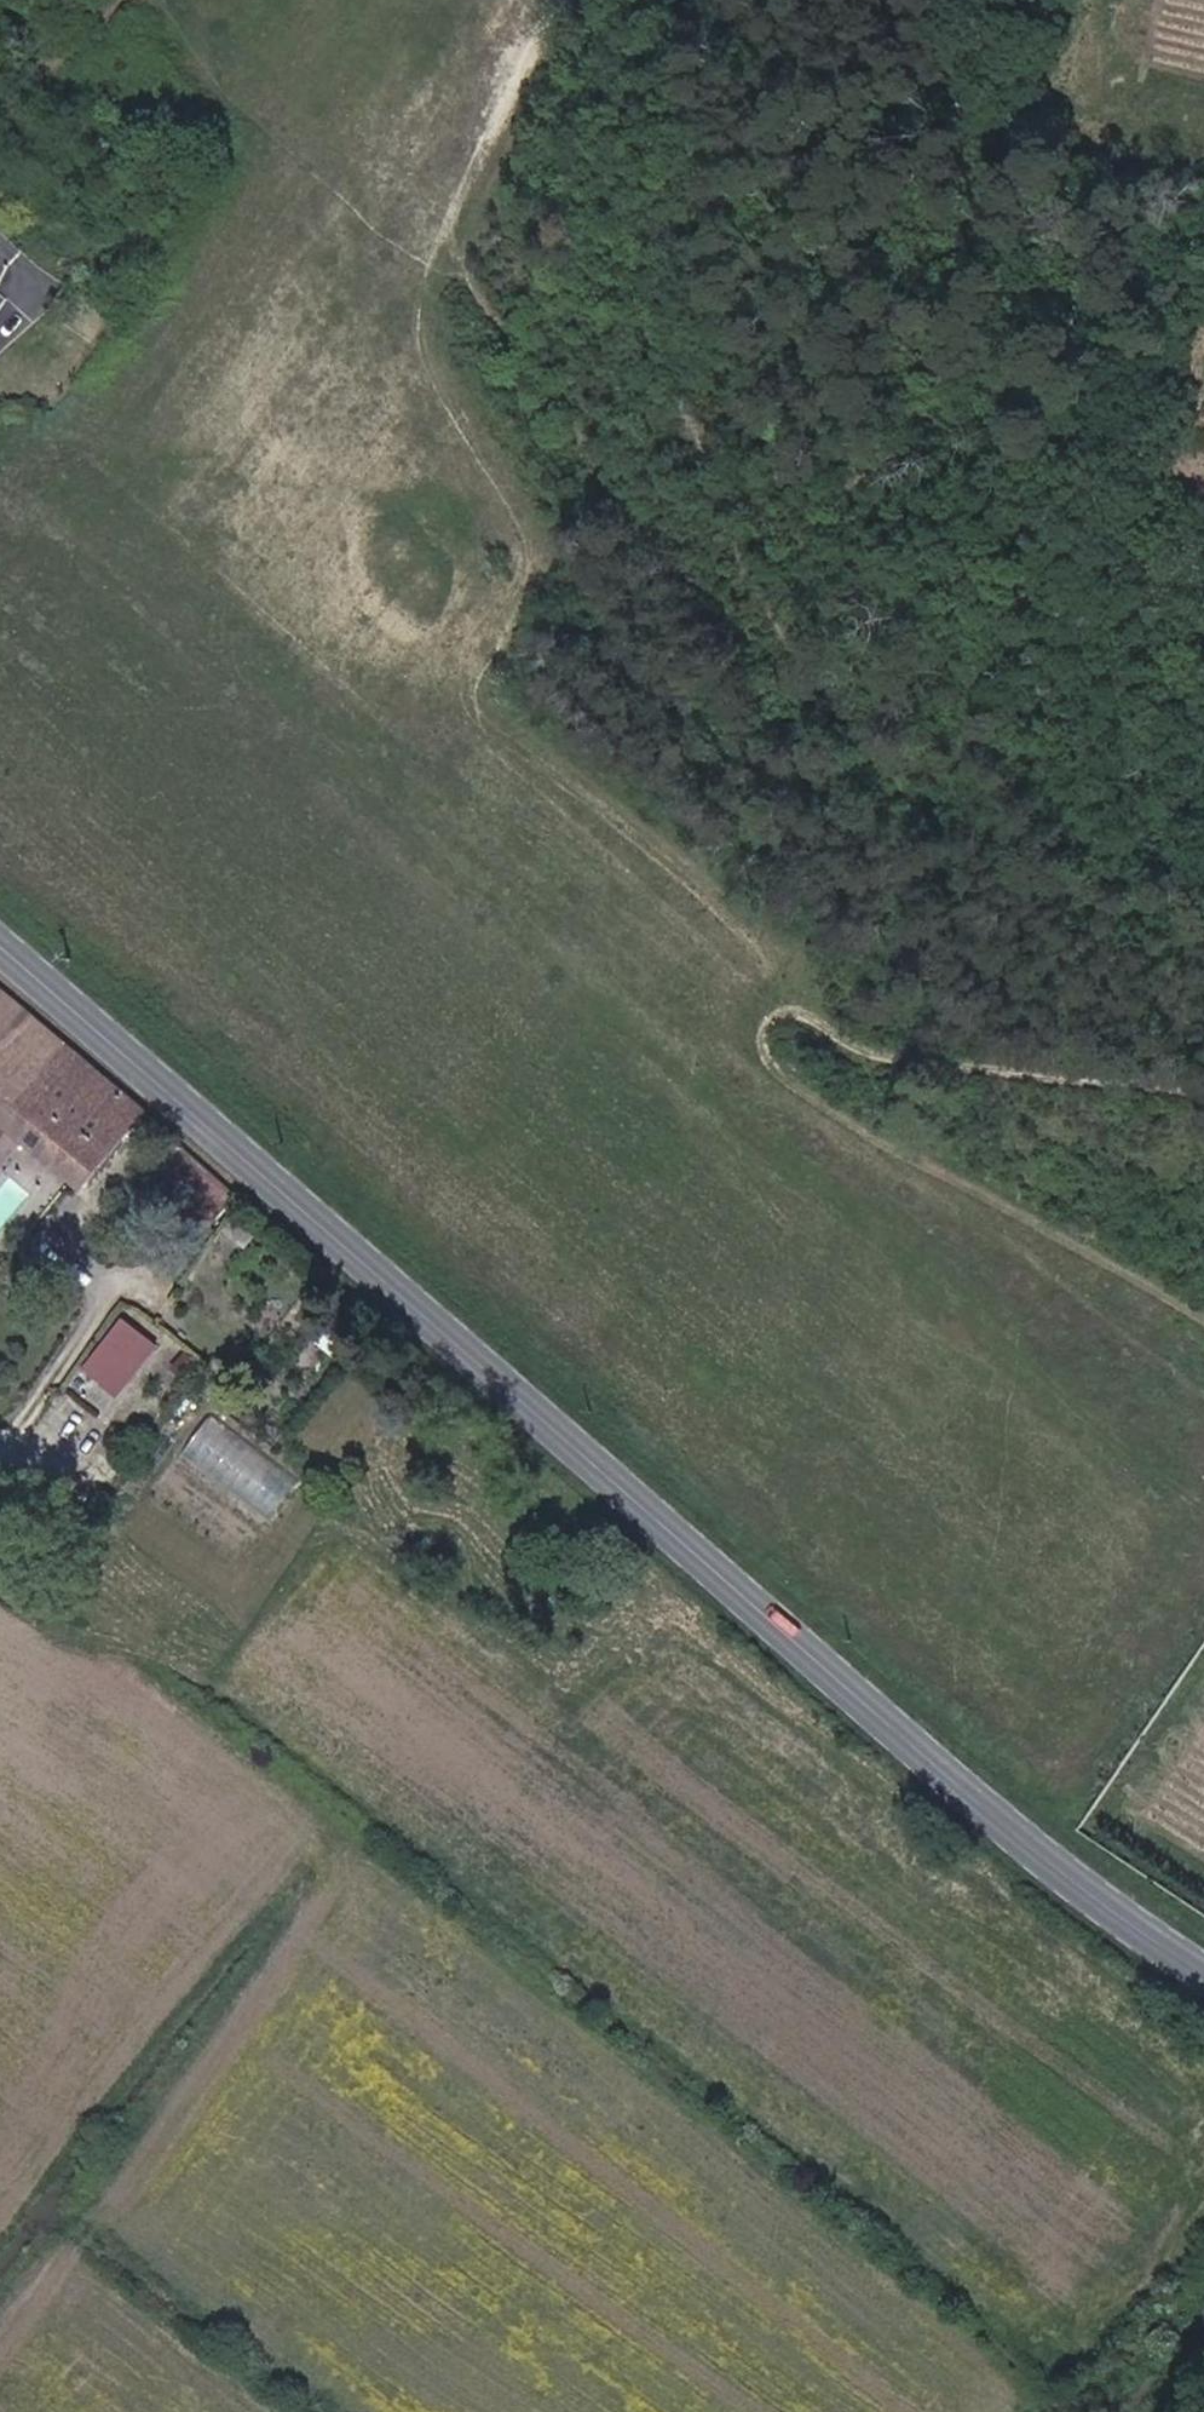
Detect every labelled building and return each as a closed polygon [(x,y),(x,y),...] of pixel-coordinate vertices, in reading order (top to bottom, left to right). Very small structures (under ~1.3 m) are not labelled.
[(147,1110),(0,983),(0,1116),(84,1187),(147,1110)] [(155,1346),(122,1320),(84,1369),(117,1394),(155,1346)] [(210,1416),(184,1454),(276,1516),(302,1478),(210,1416)]
